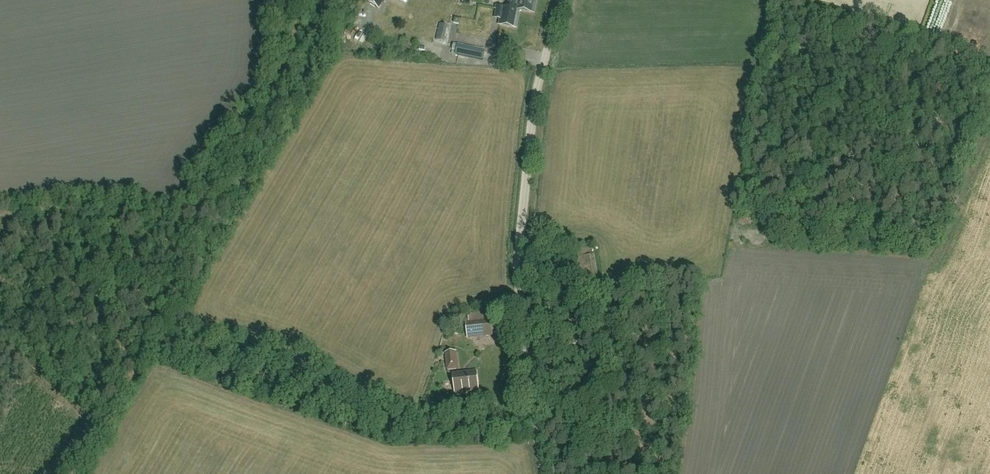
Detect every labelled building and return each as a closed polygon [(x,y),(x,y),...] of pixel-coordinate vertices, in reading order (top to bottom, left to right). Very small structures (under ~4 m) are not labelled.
[(368,2),(377,8),(383,0),(369,0),(368,2)] [(509,7),(516,8),(516,9),(519,10),(534,12),(536,0),(510,0),(509,7)] [(516,9),(516,8),(509,7),(503,6),(498,5),(497,13),(502,14),(500,25),(516,28),(519,10),(516,9)] [(920,8),(917,15),(950,28),(953,20),(920,8)] [(448,26),(440,24),(436,40),(444,42),(448,26)] [(483,60),(485,51),(458,45),(456,54),(483,60)] [(599,286),(593,257),(579,259),(584,289),(586,301),(596,299),(594,287),(599,286)] [(495,319),(467,322),(468,338),(497,335),(495,319)] [(572,345),(571,327),(561,328),(561,345),(572,345)] [(456,352),(447,353),(446,353),(448,370),(458,368),(456,352)] [(456,393),(479,391),(477,371),(453,374),(456,393)]
